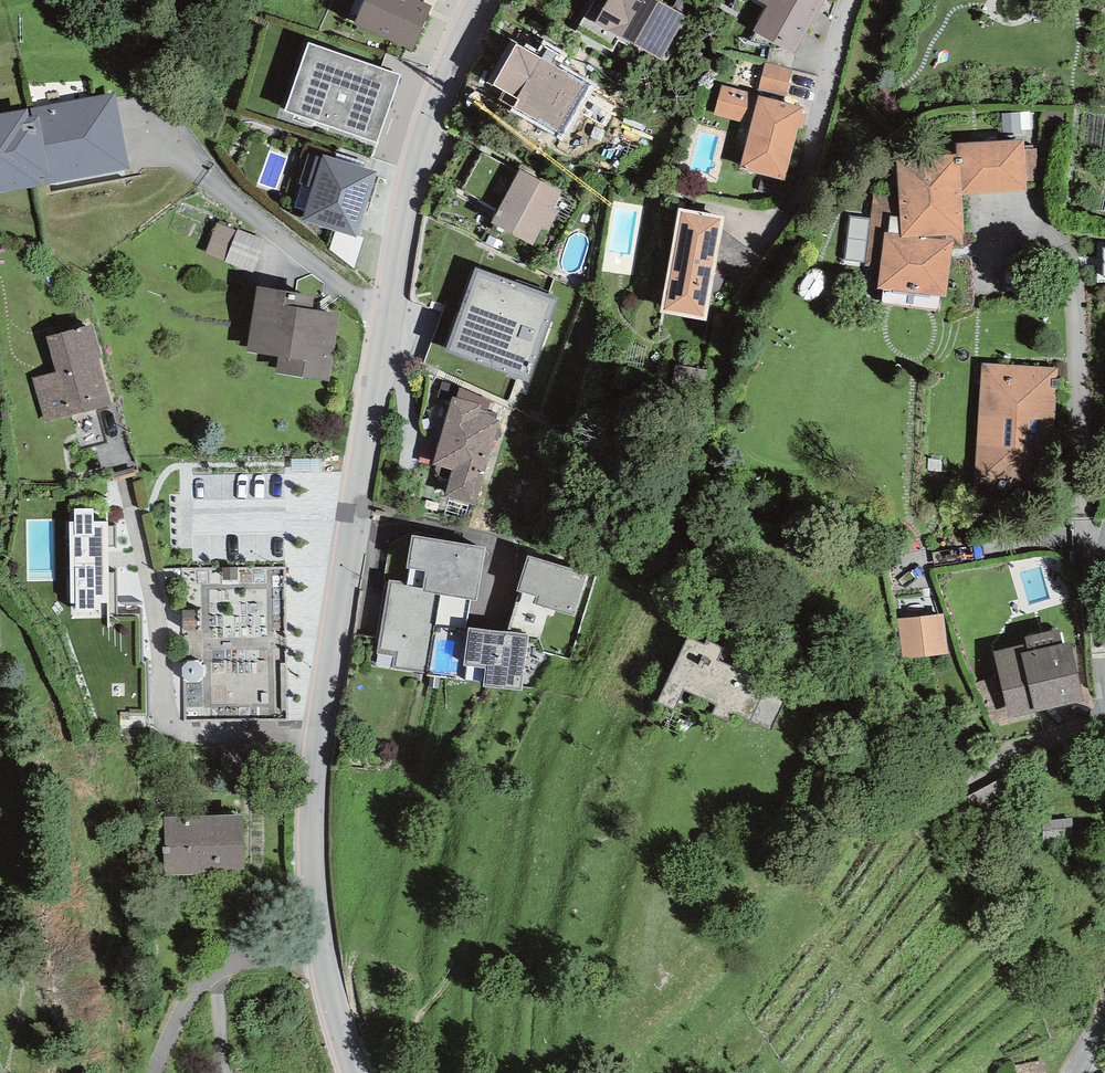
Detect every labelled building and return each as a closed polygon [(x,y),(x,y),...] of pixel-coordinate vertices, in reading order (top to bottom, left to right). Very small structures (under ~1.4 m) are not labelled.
[(353,24),(412,50),(432,6),(423,2),(419,0),(364,0),(353,24)] [(659,0),(624,0),(623,1),(622,0),(607,0),(594,22),(661,60),(686,15),(659,0)] [(767,7),(753,31),(793,54),(824,0),(755,0),(767,7)] [(401,75),(310,42),(286,110),(376,143),(401,75)] [(593,88),(517,43),(493,84),(519,99),(513,108),(563,138),(593,88)] [(793,70),(765,62),(758,90),(786,97),(793,70)] [(759,94),(721,85),(714,115),(751,124),(739,169),(785,180),(798,128),(802,129),(806,114),(802,113),(803,107),(759,96),(759,94)] [(129,170),(114,92),(0,113),(0,194),(129,170)] [(1023,139),(957,144),(957,154),(959,154),(962,196),(1027,191),(1026,182),(1024,149),(1023,139)] [(1038,148),(1024,149),(1026,182),(1040,181),(1038,148)] [(957,154),(896,158),(898,187),(901,234),(902,238),(919,236),(963,233),(962,196),(959,154),(957,154)] [(378,172),(322,155),(302,220),(358,237),(378,172)] [(521,169),(491,222),(532,246),(562,192),(521,169)] [(901,234),(898,187),(874,185),(870,219),(865,263),(864,266),(880,268),(885,233),(901,234)] [(725,215),(679,207),(660,313),(707,321),(725,215)] [(255,263),(268,231),(221,212),(208,244),(255,263)] [(865,263),(870,219),(849,216),(844,259),(865,263)] [(901,234),(885,233),(880,268),(877,288),(945,296),(954,240),(919,236),(902,238),(901,234)] [(558,299),(476,268),(446,352),(527,382),(558,299)] [(315,296),(256,287),(246,353),(278,357),(276,374),(329,382),(339,313),(313,309),(315,296)] [(94,324),(46,336),(55,371),(32,377),(44,422),(111,405),(99,358),(102,357),(94,324)] [(1058,367),(980,363),(974,485),(1052,489),(1058,367)] [(491,400),(460,387),(456,398),(453,396),(433,465),(452,470),(445,497),(475,506),(499,420),(495,418),(497,414),(487,411),(491,400)] [(75,603),(75,612),(95,611),(95,603),(108,602),(107,521),(94,521),(94,508),(74,508),(74,522),(68,522),(70,603),(75,603)] [(485,548),(412,535),(406,567),(410,568),(407,582),(407,585),(424,588),(423,591),(470,599),(476,600),(485,548)] [(587,573),(527,556),(517,591),(535,596),(533,604),(574,616),(587,573)] [(407,585),(407,582),(389,580),(377,653),(393,656),(391,668),(426,673),(435,626),(465,631),(470,599),(423,591),(424,588),(407,585)] [(944,614),(896,619),(900,658),(948,654),(944,614)] [(528,634),(468,627),(463,665),(485,668),(483,686),(521,691),(528,634)] [(1060,630),(1025,638),(1027,643),(993,651),(1009,718),(1083,700),(1069,642),(1063,643),(1060,630)] [(686,637),(658,702),(675,710),(683,690),(717,705),(712,716),(728,723),(732,713),(772,730),(789,690),(718,659),(723,648),(706,640),(704,645),(686,637)] [(242,814),(163,817),(166,875),(245,872),(242,814)] [(1018,1064),(1019,1072),(1048,1072),(1047,1061),(1018,1064)]
